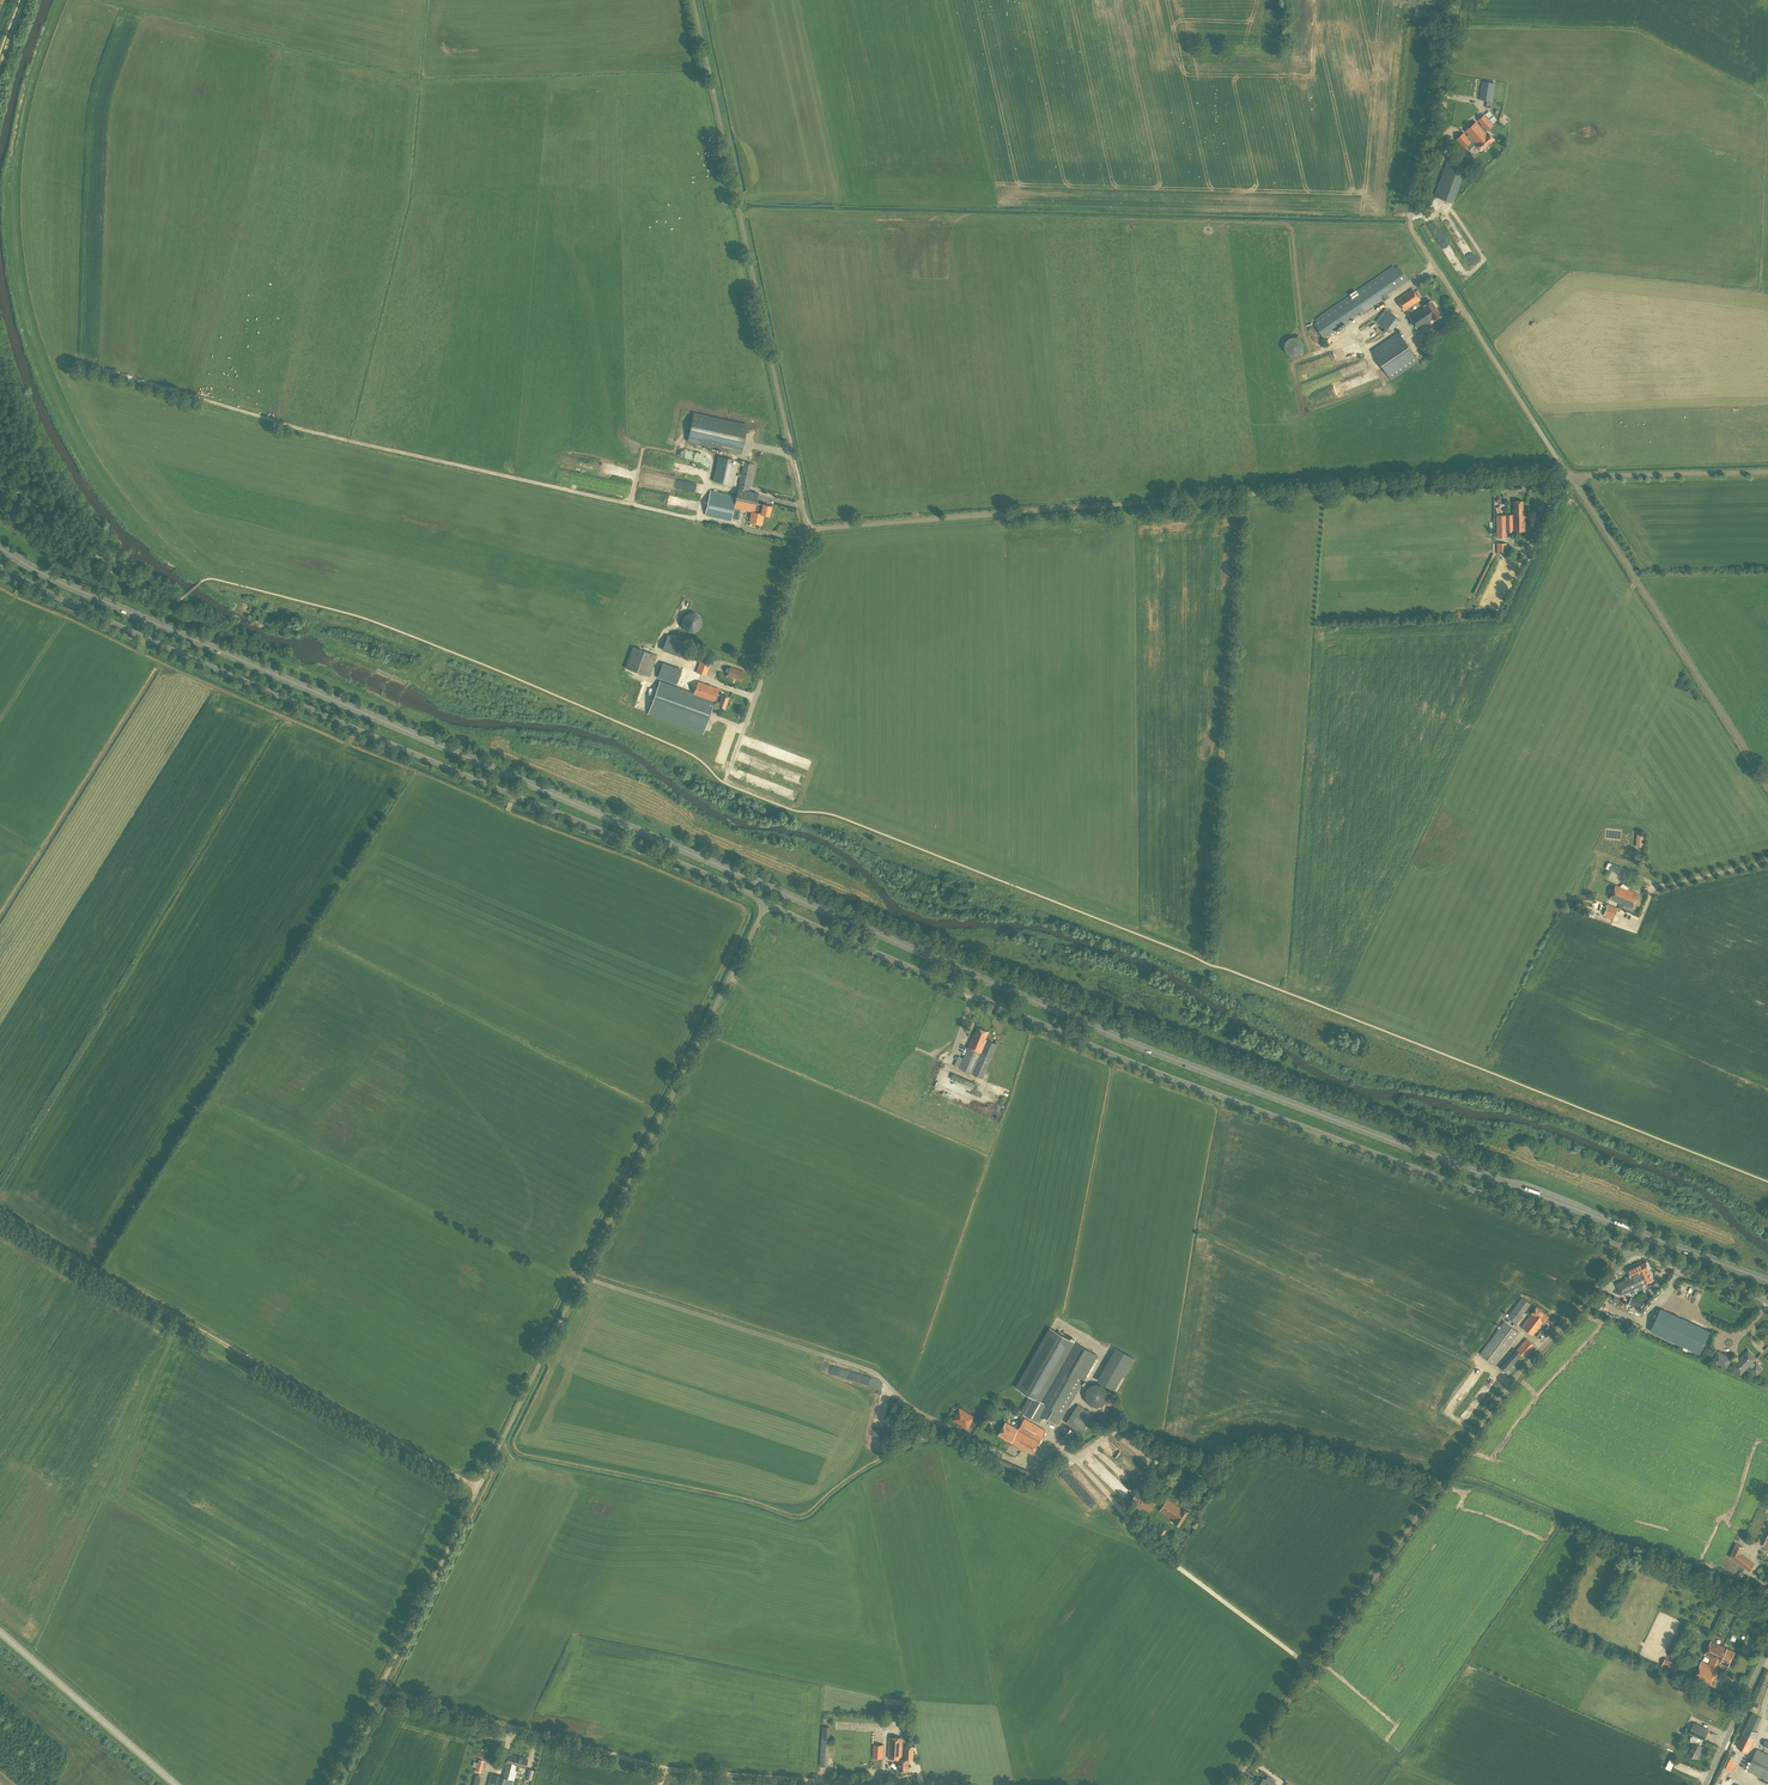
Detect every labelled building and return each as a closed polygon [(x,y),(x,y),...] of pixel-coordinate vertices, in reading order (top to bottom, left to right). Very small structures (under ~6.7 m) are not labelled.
[(1492,101),(1495,83),(1482,81),(1479,99),(1492,101)] [(1452,112),(1466,116),(1467,112),(1467,105),(1468,100),(1468,96),(1460,93),(1455,93),(1455,96),(1454,100),(1454,102),(1453,107),(1452,112)] [(1484,115),(1478,120),(1482,124),(1480,126),(1476,122),(1465,131),(1469,135),(1467,137),(1463,133),(1456,139),(1464,148),(1465,147),(1467,148),(1470,145),(1473,147),(1476,144),(1482,151),(1491,143),(1495,140),(1489,134),(1487,131),(1493,125),(1484,115)] [(1453,203),(1466,169),(1454,164),(1456,159),(1449,156),(1434,196),(1453,203)] [(1317,322),(1314,324),(1324,338),(1382,299),(1383,301),(1389,297),(1387,295),(1408,280),(1398,266),(1395,268),(1393,265),(1315,319),(1317,322)] [(1404,311),(1417,302),(1420,300),(1412,288),(1397,299),(1404,311)] [(1425,305),(1424,305),(1424,306),(1409,317),(1417,329),(1433,318),(1434,320),(1441,315),(1431,300),(1430,301),(1429,299),(1428,299),(1423,302),(1423,303),(1425,305)] [(1390,332),(1400,320),(1385,308),(1375,320),(1390,332)] [(1392,380),(1419,361),(1398,332),(1371,350),(1392,380)] [(1327,341),(1330,346),(1337,341),(1333,336),(1327,341)] [(741,454),(748,424),(693,412),(687,442),(741,454)] [(727,484),(732,456),(718,453),(713,481),(727,484)] [(763,505),(756,503),(758,493),(749,491),(755,464),(743,461),(738,484),(739,484),(738,488),(736,496),(710,490),(705,515),(731,521),(734,508),(752,512),(749,522),(761,524),(763,514),(771,516),(772,511),(770,511),(771,505),(767,504),(767,503),(763,502),(763,505)] [(679,496),(677,505),(697,509),(699,499),(679,496)] [(1523,509),(1523,501),(1514,501),(1514,510),(1512,510),(1512,514),(1506,514),(1496,514),(1496,537),(1506,537),(1506,531),(1513,531),(1525,531),(1525,509),(1523,509)] [(1505,556),(1505,553),(1506,553),(1505,543),(1497,543),(1497,553),(1500,553),(1500,556),(1505,556)] [(693,633),(698,630),(701,626),(702,621),(700,616),(696,613),(690,612),(686,614),(682,618),(681,624),(684,629),(688,632),(693,633)] [(685,659),(686,655),(690,643),(667,635),(662,650),(685,659)] [(649,676),(657,655),(653,654),(633,646),(625,667),(646,675),(649,676)] [(711,661),(701,657),(696,672),(706,676),(711,661)] [(682,669),(662,662),(657,677),(676,684),(682,669)] [(741,681),(744,672),(730,667),(727,676),(741,681)] [(703,733),(714,702),(715,700),(719,701),(718,705),(725,707),(728,697),(722,695),(721,695),(717,694),(720,687),(715,685),(715,687),(698,681),(693,693),(660,681),(648,714),(703,733)] [(724,758),(728,750),(722,748),(719,756),(724,758)] [(1632,908),(1638,894),(1616,885),(1610,899),(1632,908)] [(1613,919),(1617,907),(1608,904),(1603,915),(1613,919)] [(985,1039),(989,1032),(977,1027),(974,1034),(973,1034),(968,1046),(967,1046),(962,1058),(962,1057),(963,1054),(959,1053),(958,1056),(954,1065),(972,1073),(972,1074),(982,1078),(999,1041),(996,1039),(995,1043),(985,1039)] [(952,1072),(950,1078),(974,1086),(976,1080),(952,1072)] [(993,1089),(996,1083),(986,1078),(983,1084),(993,1089)] [(994,1117),(996,1107),(986,1105),(984,1114),(994,1117)] [(1628,1270),(1631,1277),(1617,1284),(1622,1294),(1643,1284),(1654,1279),(1649,1269),(1649,1268),(1646,1261),(1628,1270)] [(1639,1309),(1645,1302),(1632,1296),(1629,1304),(1639,1309)] [(1516,1323),(1531,1303),(1522,1297),(1507,1316),(1516,1323)] [(1543,1322),(1548,1316),(1536,1306),(1531,1313),(1532,1313),(1522,1327),(1533,1335),(1543,1321),(1543,1322)] [(1700,1353),(1710,1331),(1661,1309),(1651,1330),(1700,1353)] [(1495,1365),(1519,1332),(1504,1321),(1479,1353),(1495,1365)] [(1022,1412),(1039,1421),(1043,1415),(1059,1424),(1097,1355),(1049,1328),(1016,1386),(1031,1395),(1022,1412)] [(1524,1357),(1535,1346),(1526,1338),(1500,1367),(1507,1374),(1523,1356),(1524,1357)] [(1117,1345),(1100,1378),(1119,1387),(1135,1355),(1117,1345)] [(1755,1363),(1753,1361),(1756,1358),(1748,1350),(1733,1366),(1740,1373),(1749,1365),(1751,1367),(1750,1369),(1757,1375),(1763,1369),(1756,1362),(1755,1363)] [(1727,1367),(1731,1358),(1718,1352),(1714,1361),(1727,1367)] [(1490,1375),(1476,1375),(1476,1394),(1490,1394),(1490,1375)] [(1096,1405),(1099,1405),(1101,1404),(1103,1403),(1105,1401),(1106,1398),(1107,1395),(1107,1392),(1106,1389),(1104,1387),(1101,1385),(1097,1384),(1093,1384),(1089,1387),(1086,1391),(1085,1394),(1085,1396),(1086,1398),(1087,1400),(1089,1403),(1091,1404),(1094,1405),(1096,1405)] [(1081,1433),(1094,1415),(1078,1403),(1065,1421),(1081,1433)] [(1446,1411),(1453,1417),(1458,1411),(1451,1406),(1446,1411)] [(967,1427),(973,1417),(959,1409),(953,1419),(967,1427)] [(1046,1429),(1024,1418),(1018,1429),(1006,1421),(998,1434),(1011,1442),(1005,1452),(1026,1464),(1046,1429)] [(1064,1446),(1068,1440),(1063,1436),(1058,1441),(1064,1446)] [(1183,1468),(1194,1471),(1195,1466),(1184,1462),(1183,1468)] [(1091,1490),(1101,1499),(1105,1494),(1096,1485),(1091,1490)] [(1134,1505),(1134,1506),(1141,1510),(1143,1507),(1149,1512),(1154,1504),(1153,1503),(1155,1501),(1143,1492),(1142,1493),(1138,1490),(1130,1501),(1134,1505)] [(1183,1508),(1167,1498),(1159,1511),(1175,1520),(1174,1522),(1179,1526),(1188,1512),(1183,1508)] [(1160,1538),(1163,1534),(1167,1530),(1162,1526),(1155,1534),(1160,1538)] [(1750,1571),(1754,1565),(1740,1554),(1743,1548),(1736,1544),(1731,1556),(1750,1571)] [(1729,1642),(1742,1614),(1726,1607),(1713,1636),(1717,1637),(1717,1636),(1729,1642)] [(1727,1648),(1711,1640),(1704,1654),(1711,1658),(1708,1663),(1702,1661),(1694,1676),(1711,1683),(1718,1668),(1716,1667),(1719,1662),(1721,1662),(1728,1666),(1735,1652),(1727,1648)] [(1678,1671),(1680,1665),(1665,1662),(1664,1668),(1678,1671)] [(1755,1739),(1759,1732),(1756,1730),(1762,1717),(1752,1712),(1745,1725),(1742,1733),(1736,1746),(1748,1752),(1755,1739)] [(1704,1740),(1709,1729),(1694,1722),(1689,1733),(1693,1735),(1693,1736),(1691,1736),(1690,1738),(1691,1740),(1691,1741),(1694,1742),(1689,1753),(1697,1757),(1700,1751),(1700,1752),(1703,1746),(1700,1745),(1702,1739),(1704,1740)] [(904,1758),(902,1758),(903,1737),(889,1736),(888,1758),(897,1758),(897,1762),(899,1762),(898,1770),(908,1771),(909,1759),(913,1759),(914,1746),(905,1745),(904,1758)] [(869,1767),(869,1743),(860,1743),(860,1767),(869,1767)] [(883,1758),(883,1752),(884,1744),(874,1744),(873,1757),(883,1758)] [(1757,1749),(1747,1770),(1767,1780),(1767,1754),(1757,1749)] [(528,1758),(509,1753),(506,1762),(503,1776),(491,1773),(487,1784),(513,1784),(518,1766),(525,1768),(528,1758)] [(481,1771),(484,1760),(479,1759),(476,1770),(481,1771)] [(1268,1775),(1265,1779),(1263,1778),(1258,1784),(1275,1784),(1273,1783),(1275,1781),(1268,1775)]
